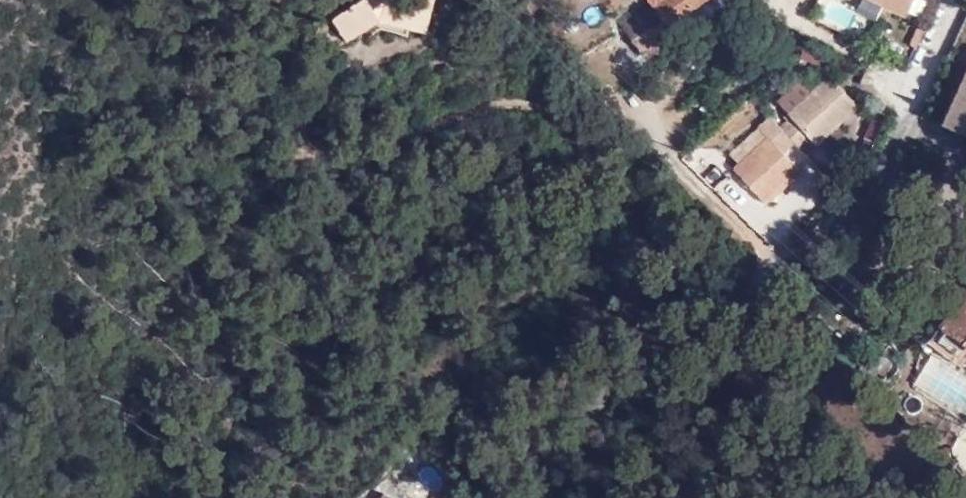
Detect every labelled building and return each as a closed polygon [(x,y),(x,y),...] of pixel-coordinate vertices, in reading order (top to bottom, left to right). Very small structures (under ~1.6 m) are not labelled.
[(432,0),(365,0),(335,23),(351,43),(384,16),(428,25),(432,0)] [(624,21),(648,55),(677,35),(668,21),(700,0),(654,0),(624,21)] [(904,14),(910,0),(874,0),(904,14)] [(812,91),(788,113),(792,117),(781,127),(801,148),(813,138),(817,143),(858,106),(830,75),(812,91)] [(802,80),(778,101),(788,113),(812,91),(802,80)] [(958,98),(963,101),(952,127),(965,134),(965,80),(958,98)] [(952,127),(963,101),(958,98),(946,125),(952,127)] [(768,136),(734,167),(766,203),(800,172),(768,136)] [(941,326),(965,345),(965,292),(941,326)] [(941,326),(929,341),(962,365),(965,361),(965,345),(941,326)]
